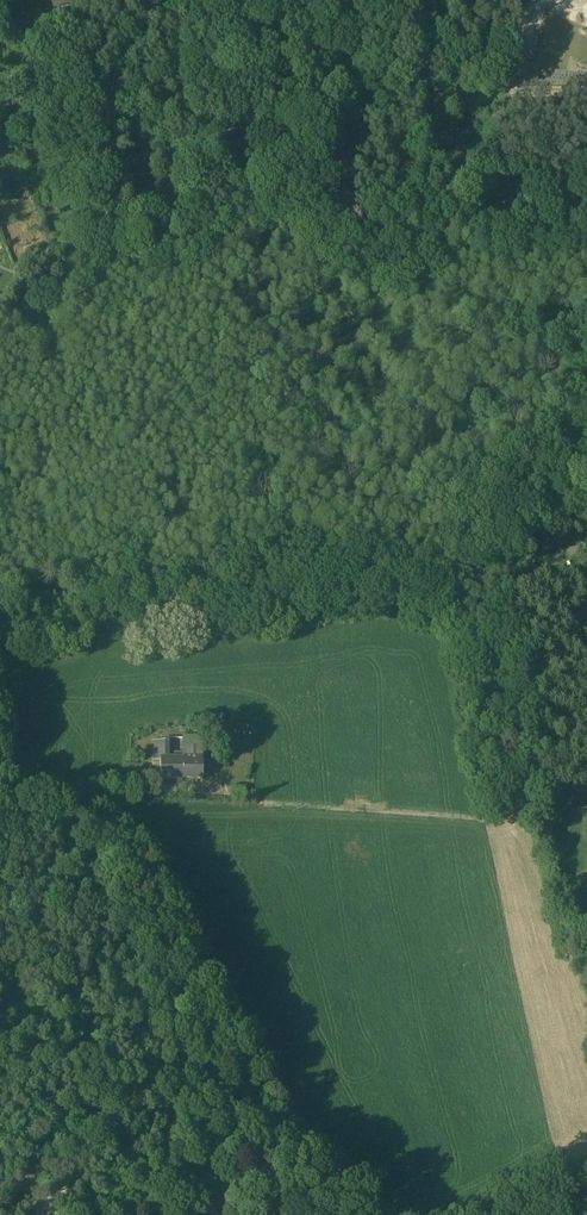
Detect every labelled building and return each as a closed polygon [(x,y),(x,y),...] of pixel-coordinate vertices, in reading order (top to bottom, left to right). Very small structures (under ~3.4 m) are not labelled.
[(51,9),(66,5),(66,7),(77,5),(75,0),(49,0),(51,9)] [(202,735),(183,735),(183,754),(202,754),(202,735)] [(165,738),(152,739),(152,758),(160,758),(160,757),(165,757),(165,755),(165,738)] [(202,754),(183,754),(183,757),(183,776),(202,776),(202,754)] [(175,757),(175,755),(165,755),(165,757),(160,757),(160,758),(160,776),(183,776),(183,757),(175,757)] [(244,1126),(232,1109),(222,1115),(234,1133),(244,1126)]
